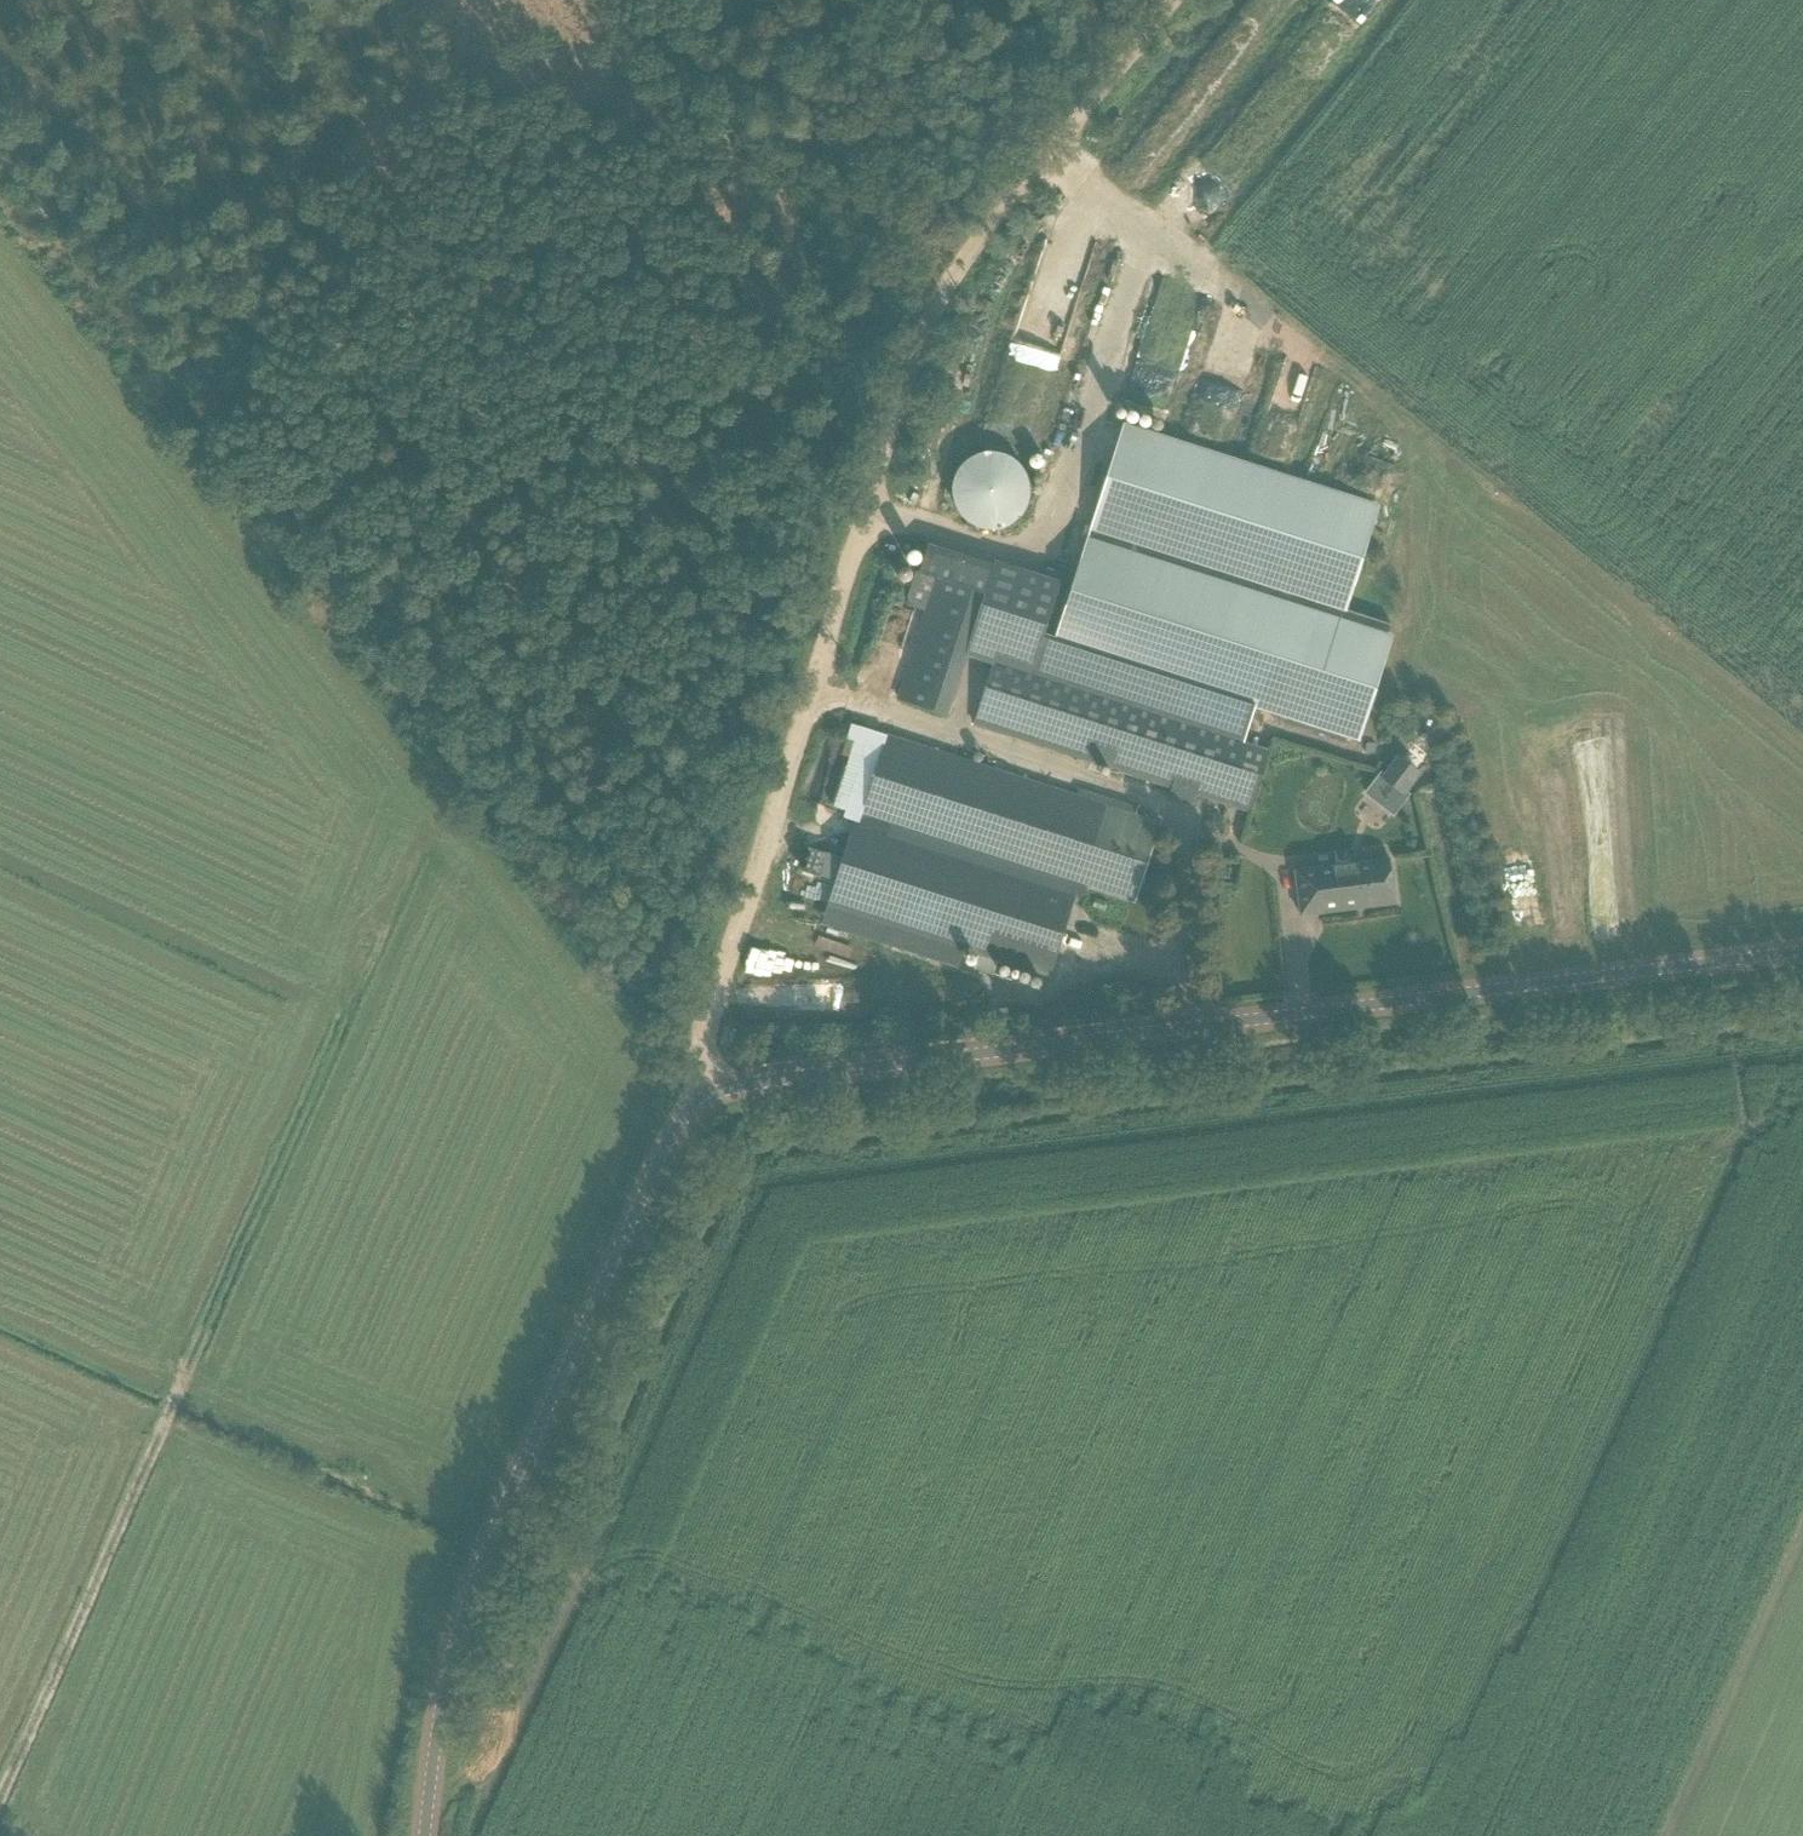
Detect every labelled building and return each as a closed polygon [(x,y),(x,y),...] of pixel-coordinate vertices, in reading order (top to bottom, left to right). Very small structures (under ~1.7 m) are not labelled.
[(1372,6),(1364,0),(1340,0),(1363,17),(1372,6)] [(1056,632),(1054,641),(1255,708),(1354,739),(1391,624),(1341,608),(1375,504),(1124,423),(1056,632)] [(1026,521),(1027,454),(990,453),(989,474),(975,473),(973,519),(1026,521)] [(898,698),(946,714),(965,655),(985,593),(952,582),(958,561),(926,551),(908,605),(926,612),(898,698)] [(985,593),(965,655),(992,663),(996,651),(1030,662),(1041,627),(1049,630),(1062,588),(993,567),(991,572),(958,561),(952,582),(985,593)] [(992,663),(973,723),(1172,786),(1169,796),(1193,804),(1196,794),(1215,800),(1224,803),(1248,811),(1268,747),(1245,739),(1247,733),(1255,708),(1054,641),(1056,632),(1049,630),(1041,627),(1030,662),(996,651),(992,663)] [(849,853),(832,906),(963,948),(966,949),(979,953),(998,959),(1046,974),(1072,892),(1084,895),(1087,887),(1131,901),(1155,829),(1157,822),(1135,815),(1105,805),(1106,803),(1107,799),(1079,790),(1077,796),(886,736),(859,727),(834,805),(861,814),(861,815),(859,822),(849,853)] [(1381,773),(1366,793),(1393,814),(1408,794),(1404,791),(1418,773),(1399,758),(1385,776),(1381,773)] [(1295,870),(1301,915),(1395,903),(1390,858),(1295,870)] [(1095,898),(1093,906),(1104,910),(1107,902),(1095,898)] [(765,952),(765,968),(796,968),(796,953),(765,952)]
